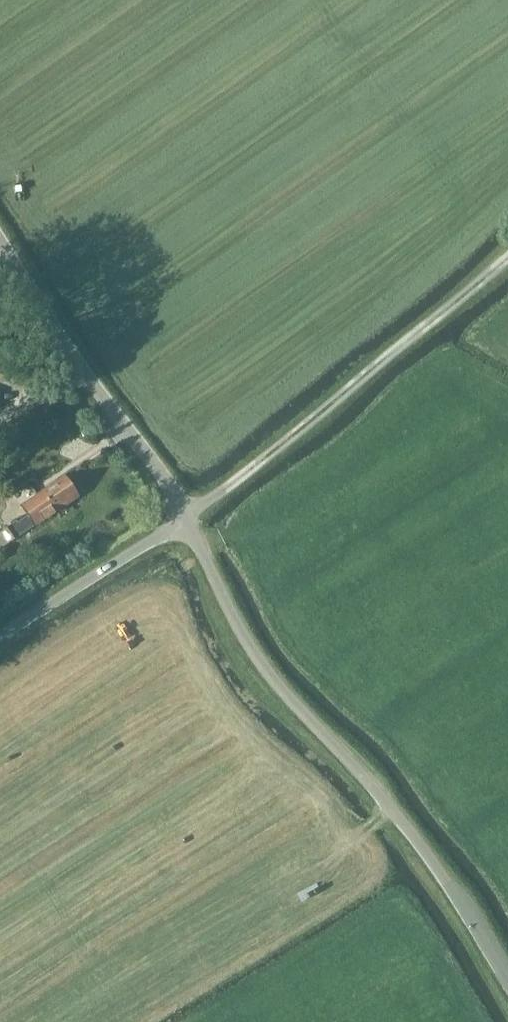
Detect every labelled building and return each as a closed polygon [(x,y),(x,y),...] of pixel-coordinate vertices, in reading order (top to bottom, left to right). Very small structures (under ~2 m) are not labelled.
[(0,469),(0,479),(3,484),(9,480),(1,469),(0,469)] [(71,487),(65,479),(23,507),(28,515),(17,523),(15,521),(0,532),(0,549),(77,497),(71,487)]
